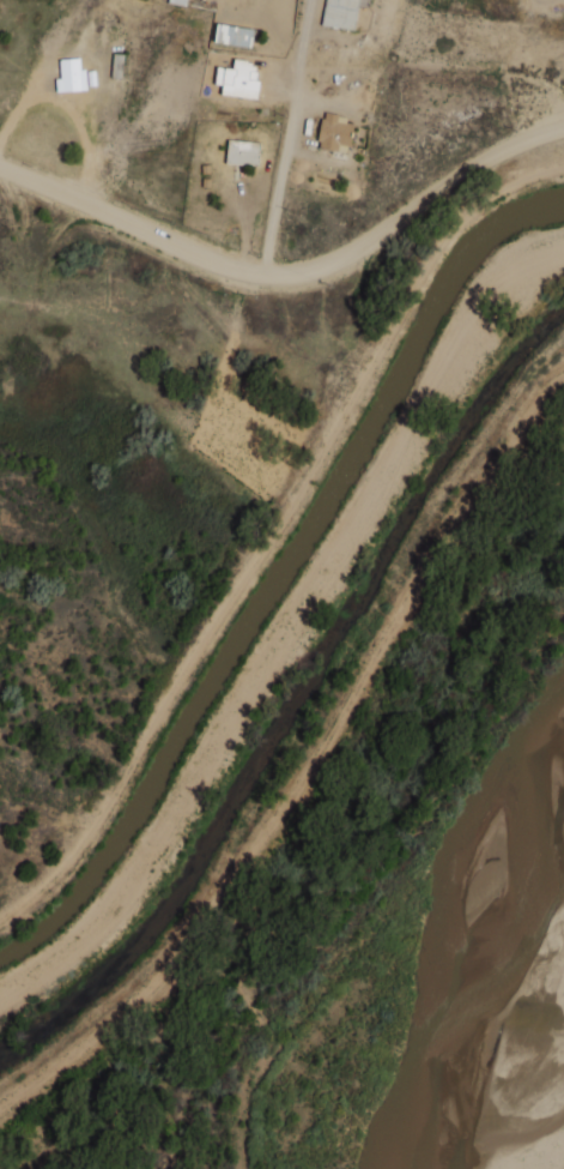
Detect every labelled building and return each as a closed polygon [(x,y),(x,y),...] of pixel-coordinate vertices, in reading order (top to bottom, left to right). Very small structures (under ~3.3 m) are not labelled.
[(355,28),(356,6),(366,6),(367,0),(325,0),(323,26),(355,28)] [(214,43),(251,46),(253,27),(216,24),(214,43)] [(60,78),(55,79),(56,91),(86,90),(85,68),(80,68),(80,58),(60,58),(60,78)] [(338,114),(323,111),(317,147),(348,153),(353,123),(337,120),(338,114)] [(226,164),(258,165),(259,141),(227,140),(226,164)]
